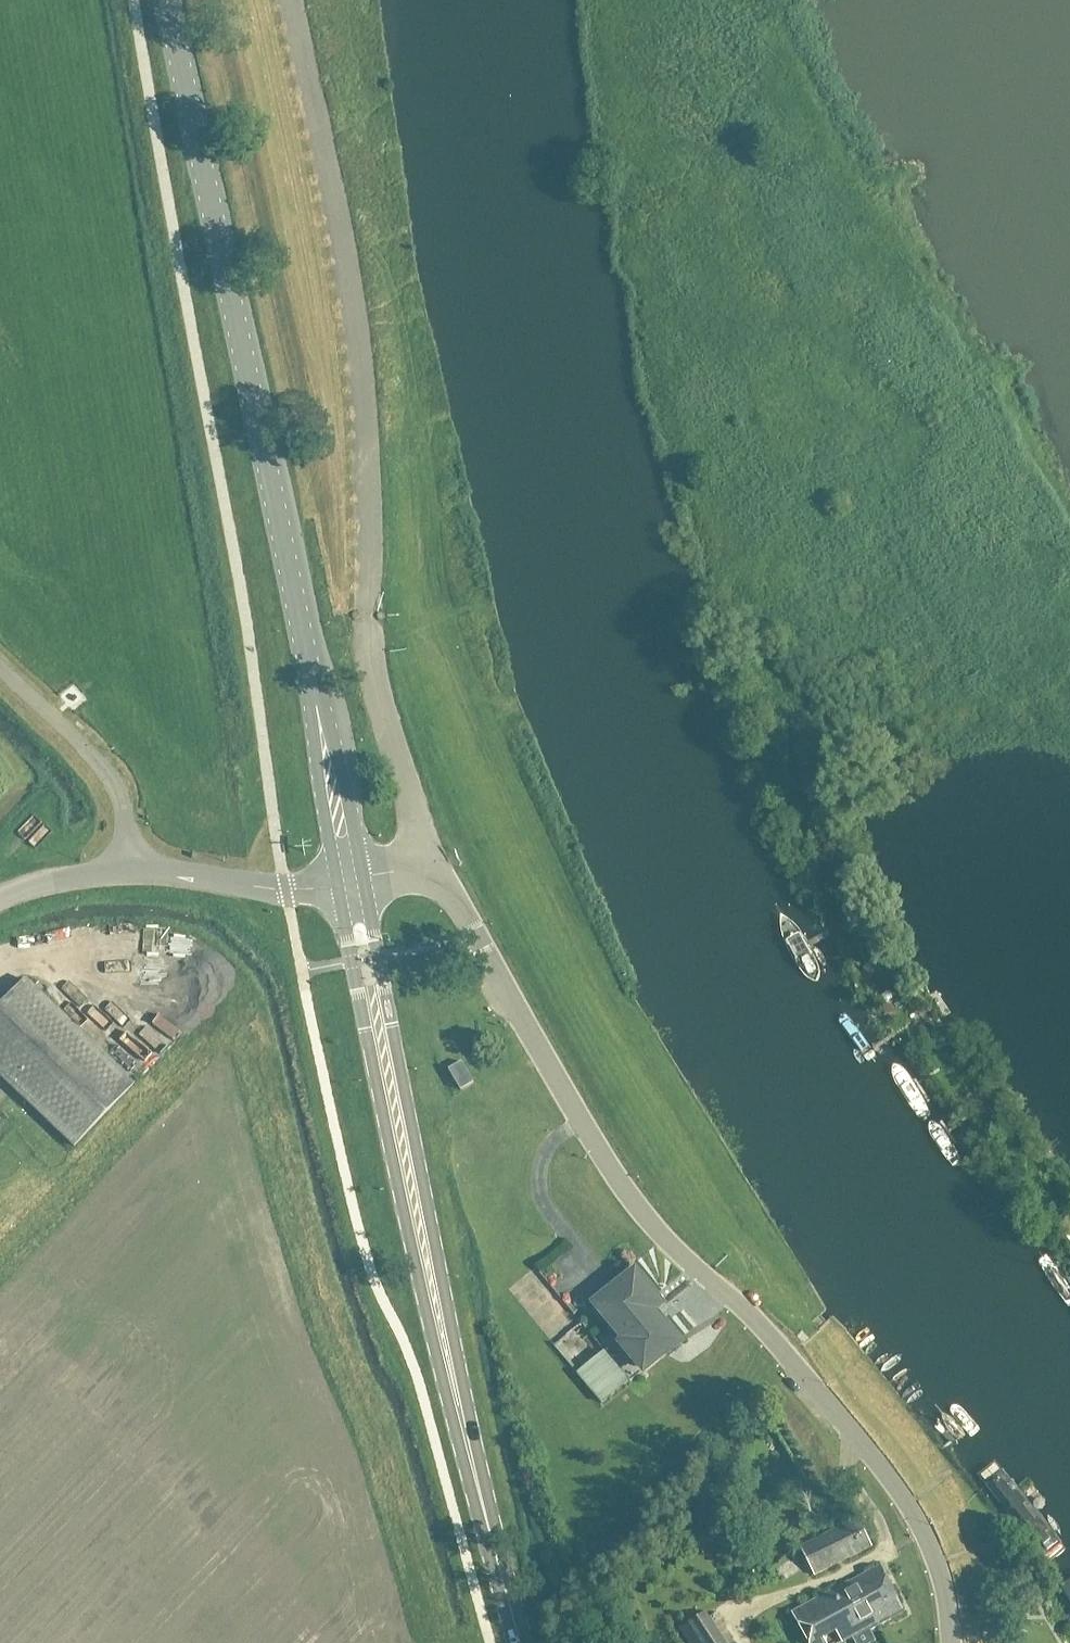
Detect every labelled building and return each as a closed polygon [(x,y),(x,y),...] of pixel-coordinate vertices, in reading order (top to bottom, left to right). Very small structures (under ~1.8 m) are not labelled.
[(73,689),(66,693),(69,698),(76,693),(73,689)] [(23,978),(0,1002),(0,1076),(73,1146),(133,1083),(23,978)] [(162,1026),(171,1017),(177,1023),(192,1008),(175,991),(158,1008),(152,1001),(145,1008),(162,1026)] [(128,1018),(122,1025),(140,1040),(146,1034),(128,1018)] [(151,1071),(160,1062),(149,1049),(139,1059),(151,1071)] [(444,1065),(459,1091),(475,1082),(460,1056),(444,1065)] [(634,1271),(596,1303),(626,1339),(623,1342),(644,1368),(677,1340),(646,1302),(654,1295),(634,1271)] [(550,1308),(557,1304),(544,1283),(537,1287),(550,1308)] [(557,1345),(572,1361),(593,1341),(578,1325),(557,1345)] [(574,1374),(602,1403),(628,1379),(600,1350),(574,1374)] [(1003,1465),(982,1481),(1040,1557),(1062,1541),(1003,1465)] [(871,1545),(857,1517),(799,1545),(814,1574),(871,1545)] [(869,1570),(792,1613),(808,1642),(835,1642),(850,1634),(855,1642),(867,1642),(875,1638),(870,1629),(904,1611),(879,1565),(869,1570)] [(1059,1583),(1069,1602),(1069,1577),(1059,1583)] [(679,1628),(689,1642),(726,1642),(705,1611),(679,1628)]
